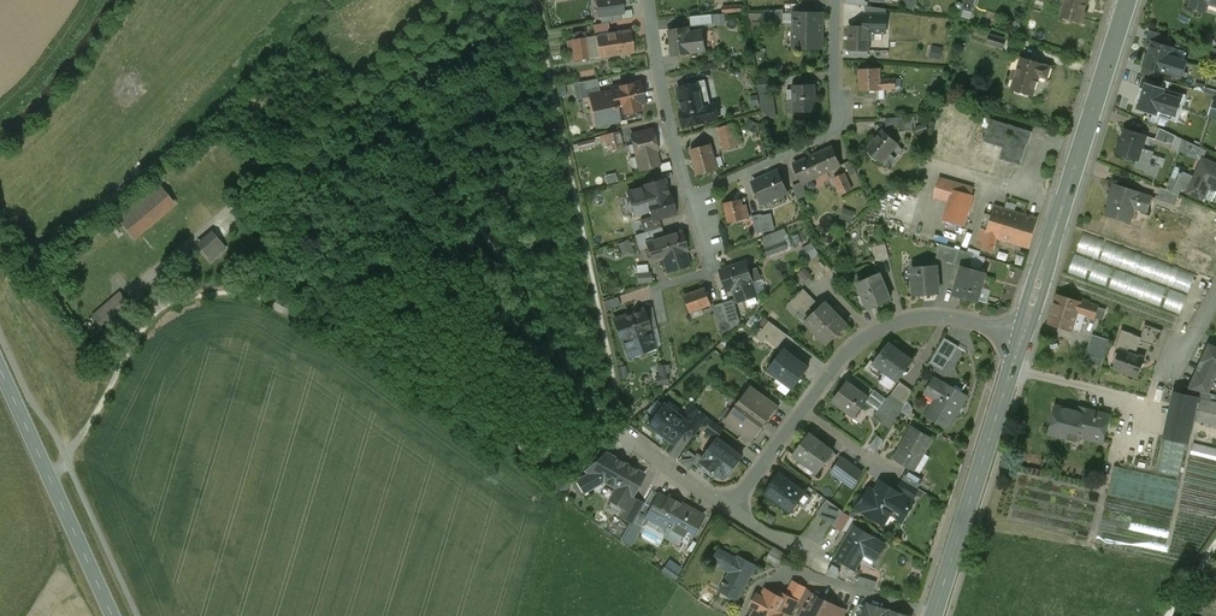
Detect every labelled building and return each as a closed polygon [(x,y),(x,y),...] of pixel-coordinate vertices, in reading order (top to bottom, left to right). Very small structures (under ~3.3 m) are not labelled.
[(598,15),(620,13),(622,12),(622,11),(621,0),(596,0),(598,15)] [(961,10),(971,13),(975,0),(964,0),(961,10)] [(1060,2),(1063,3),(1059,16),(1063,18),(1063,19),(1068,21),(1070,20),(1083,24),(1087,12),(1084,11),(1087,0),(1061,0),(1060,2)] [(1189,7),(1202,11),(1205,0),(1191,0),(1189,7)] [(886,9),(865,6),(864,15),(886,16),(886,9)] [(631,10),(622,11),(622,12),(620,13),(621,20),(633,18),(631,10)] [(783,10),(763,11),(762,21),(783,21),(783,10)] [(822,13),(804,13),(804,19),(794,19),(793,34),(798,34),(797,48),(821,49),(822,13)] [(711,15),(690,17),(691,26),(712,24),(711,15)] [(886,16),(864,15),(864,27),(869,27),(868,32),(885,32),(886,16)] [(608,22),(593,25),(594,33),(609,31),(608,22)] [(864,27),(849,27),(849,50),(868,50),(868,32),(869,27),(864,27)] [(700,32),(689,33),(688,28),(667,31),(671,55),(705,51),(703,41),(702,41),(700,32)] [(630,30),(596,36),(600,57),(634,52),(630,30)] [(1006,40),(989,34),(986,44),(1003,49),(1006,40)] [(596,36),(585,37),(588,59),(600,57),(596,36)] [(585,37),(572,39),(575,61),(588,59),(585,37)] [(1172,48),(1152,42),(1148,56),(1146,56),(1143,65),(1145,65),(1145,66),(1164,72),(1169,57),(1172,48)] [(931,56),(941,57),(942,47),(932,46),(931,56)] [(1043,64),(1020,57),(1016,72),(1012,71),(1010,78),(1014,79),(1010,89),(1033,96),(1039,76),(1047,79),(1051,67),(1043,65),(1043,64)] [(1185,62),(1169,57),(1164,72),(1176,75),(1180,77),(1184,65),(1185,62)] [(1193,68),(1184,65),(1180,77),(1176,75),(1175,77),(1189,81),(1193,68)] [(879,68),(859,69),(860,91),(880,90),(881,90),(880,79),(879,68)] [(779,78),(758,81),(763,118),(775,117),(771,89),(781,87),(779,78)] [(895,78),(880,79),(881,90),(896,89),(895,78)] [(597,79),(581,82),(583,92),(584,98),(589,97),(589,96),(600,94),(597,79)] [(698,83),(678,88),(683,112),(680,112),(683,126),(711,119),(708,106),(706,98),(701,99),(698,83),(704,82),(704,81),(698,83)] [(639,82),(611,88),(612,91),(615,108),(616,108),(617,114),(635,110),(633,104),(643,102),(639,82)] [(1187,96),(1145,83),(1137,110),(1178,123),(1187,96)] [(815,85),(792,86),(793,101),(787,101),(788,112),(793,112),(816,111),(815,85)] [(600,94),(589,96),(589,97),(596,125),(619,120),(617,114),(616,108),(615,108),(612,91),(611,91),(613,101),(611,101),(608,92),(600,94)] [(715,104),(708,106),(711,119),(718,118),(715,104)] [(903,117),(885,118),(886,128),(903,127),(903,117)] [(909,129),(915,130),(918,120),(913,118),(909,129)] [(1010,125),(990,119),(983,141),(1002,147),(999,159),(1020,165),(1019,164),(1026,143),(1028,144),(1028,143),(1031,132),(1032,133),(1032,132),(1010,125)] [(731,124),(718,128),(724,149),(737,145),(731,124)] [(1176,136),(1159,128),(1155,139),(1166,144),(1166,142),(1172,144),(1176,136)] [(652,129),(630,135),(633,144),(627,146),(630,156),(635,155),(655,150),(657,150),(652,129)] [(1145,136),(1125,129),(1121,142),(1119,142),(1116,153),(1117,153),(1117,154),(1137,160),(1138,160),(1140,151),(1145,136)] [(898,144),(882,130),(866,149),(881,162),(898,144)] [(618,131),(604,134),(608,151),(622,147),(618,131)] [(1204,142),(1186,134),(1183,140),(1201,148),(1204,142)] [(579,150),(595,144),(592,137),(576,142),(579,150)] [(1201,148),(1183,140),(1180,149),(1197,156),(1201,148)] [(710,144),(690,149),(697,175),(717,169),(710,144)] [(832,147),(809,157),(817,176),(818,176),(840,165),(832,147)] [(655,150),(635,155),(639,170),(659,165),(655,150)] [(1152,155),(1140,151),(1138,160),(1137,160),(1134,168),(1146,171),(1145,174),(1156,177),(1159,167),(1156,166),(1156,165),(1149,163),(1152,155)] [(809,157),(794,163),(803,183),(818,177),(818,176),(817,176),(809,157)] [(1202,159),(1194,179),(1188,192),(1202,199),(1208,186),(1215,189),(1215,165),(1202,159)] [(851,160),(845,163),(850,176),(856,173),(851,160)] [(1178,177),(1177,180),(1170,177),(1166,189),(1179,195),(1181,189),(1188,192),(1194,179),(1186,176),(1187,173),(1180,170),(1177,176),(1178,177)] [(777,171),(753,182),(762,203),(786,192),(777,171)] [(844,173),(834,178),(841,195),(851,190),(844,173)] [(973,189),(940,179),(935,197),(949,201),(944,219),(964,225),(972,196),(971,196),(973,189)] [(659,180),(642,185),(643,187),(627,192),(634,215),(650,210),(652,219),(653,220),(658,218),(674,213),(668,193),(663,195),(659,180)] [(158,184),(116,218),(133,238),(174,204),(168,197),(158,184)] [(1136,192),(1113,185),(1110,195),(1112,196),(1107,215),(1127,221),(1131,207),(1146,212),(1151,197),(1136,192)] [(1166,189),(1161,187),(1157,200),(1175,205),(1179,195),(1166,189)] [(741,199),(724,203),(728,223),(748,218),(746,205),(742,206),(741,199)] [(1037,218),(994,206),(985,235),(996,238),(995,241),(997,242),(998,239),(1028,248),(1037,218)] [(761,214),(752,216),(756,234),(765,232),(761,214)] [(652,219),(641,222),(644,232),(661,227),(658,218),(653,220),(652,219)] [(680,231),(664,236),(663,235),(656,237),(657,242),(651,244),(649,244),(654,260),(662,257),(662,258),(666,270),(688,264),(684,251),(686,250),(680,231)] [(208,232),(193,244),(199,249),(207,259),(221,247),(212,238),(208,232)] [(1196,273),(1084,232),(1076,252),(1189,293),(1196,273)] [(985,235),(979,233),(975,247),(992,252),(995,241),(996,238),(985,235)] [(628,238),(618,242),(623,254),(633,249),(628,238)] [(784,242),(766,249),(768,256),(786,249),(784,242)] [(885,244),(871,248),(875,261),(889,257),(885,244)] [(959,249),(940,244),(935,259),(954,264),(955,262),(959,249)] [(970,253),(959,249),(955,262),(962,265),(962,264),(966,265),(970,253)] [(1188,296),(1075,255),(1068,274),(1181,315),(1188,296)] [(745,262),(720,270),(727,291),(733,288),(752,282),(745,262)] [(649,264),(636,264),(637,282),(650,282),(649,264)] [(936,266),(912,267),(914,295),(937,294),(937,283),(936,266)] [(985,273),(961,267),(953,295),(977,301),(985,273)] [(878,274),(857,282),(868,309),(890,300),(886,289),(885,290),(878,274)] [(752,282),(733,288),(738,302),(756,295),(752,282)] [(978,299),(987,302),(991,289),(982,286),(978,299)] [(705,288),(684,295),(690,312),(711,305),(705,288)] [(803,289),(793,299),(805,312),(815,301),(803,289)] [(118,294),(92,317),(102,329),(128,305),(118,294)] [(1081,301),(1057,294),(1048,324),(1071,331),(1072,329),(1077,331),(1079,323),(1074,322),(1077,313),(1081,301)] [(617,297),(603,301),(605,310),(620,306),(617,297)] [(741,324),(734,299),(722,303),(728,324),(731,333),(741,324)] [(1097,307),(1081,301),(1077,313),(1094,318),(1097,307)] [(847,325),(825,302),(804,322),(827,344),(847,325)] [(722,303),(713,305),(719,326),(728,324),(722,303)] [(651,307),(643,310),(650,330),(656,328),(652,307),(651,307)] [(1105,309),(1097,307),(1094,318),(1101,320),(1105,309)] [(643,310),(630,314),(629,313),(614,319),(621,339),(622,339),(626,349),(652,340),(649,331),(650,330),(643,310)] [(787,335),(769,321),(762,330),(766,334),(764,337),(777,347),(787,335)] [(728,324),(719,326),(723,340),(731,333),(728,324)] [(1162,331),(1144,325),(1140,337),(1141,338),(1140,341),(1157,347),(1162,331)] [(1133,334),(1121,330),(1115,348),(1120,350),(1120,349),(1135,354),(1140,341),(1141,338),(1140,337),(1133,335),(1133,334)] [(1110,340),(1092,335),(1086,354),(1103,360),(1110,340)] [(958,346),(944,338),(935,352),(950,361),(958,346)] [(897,350),(888,343),(874,363),(873,363),(886,373),(898,381),(912,362),(896,350),(897,350)] [(1215,347),(1200,378),(1197,376),(1195,380),(1209,387),(1213,376),(1215,370),(1215,347)] [(1135,354),(1120,349),(1120,350),(1113,369),(1137,377),(1144,357),(1135,354)] [(783,350),(768,370),(778,377),(779,376),(793,387),(792,387),(793,388),(808,368),(783,350)] [(886,373),(873,363),(874,363),(871,360),(865,368),(879,379),(878,381),(880,382),(886,373)] [(666,375),(656,377),(658,385),(668,383),(666,375)] [(793,387),(779,376),(778,377),(783,381),(777,388),(786,395),(792,387),(793,387)] [(859,379),(855,385),(869,395),(873,388),(859,379)] [(966,396),(946,385),(945,387),(934,380),(925,395),(936,401),(928,416),(947,427),(966,396)] [(1209,387),(1195,380),(1191,389),(1206,393),(1209,387)] [(868,398),(846,382),(833,401),(854,416),(868,398)] [(900,382),(891,395),(886,399),(901,411),(905,405),(913,391),(900,382)] [(751,388),(726,421),(743,433),(752,439),(757,432),(759,433),(772,415),(770,414),(776,407),(776,406),(767,400),(751,388)] [(1191,389),(1189,396),(1197,398),(1197,399),(1210,402),(1210,401),(1212,394),(1206,393),(1191,389)] [(782,401),(772,393),(767,400),(776,406),(776,407),(777,408),(782,401)] [(1189,396),(1174,393),(1164,437),(1165,437),(1187,442),(1188,442),(1192,420),(1197,399),(1197,398),(1189,396)] [(886,399),(873,417),(890,429),(901,411),(886,399)] [(1210,401),(1210,402),(1197,399),(1192,420),(1215,426),(1215,403),(1210,401)] [(681,418),(662,404),(647,424),(657,432),(658,431),(673,442),(672,442),(673,443),(687,423),(688,423),(681,418)] [(691,405),(681,418),(688,423),(687,423),(689,425),(700,411),(691,405)] [(1086,413),(1056,406),(1049,434),(1077,441),(1077,443),(1079,444),(1081,437),(1091,440),(1095,426),(1105,428),(1108,415),(1087,410),(1086,413)] [(700,411),(689,425),(697,431),(700,427),(707,417),(700,411)] [(720,426),(707,417),(700,427),(713,436),(720,426)] [(912,427),(894,458),(913,470),(932,439),(912,427)] [(752,439),(743,433),(738,439),(748,447),(754,440),(752,439)] [(833,452),(809,434),(793,455),(818,472),(833,452)] [(1187,442),(1165,437),(1157,472),(1179,477),(1187,442)] [(726,445),(717,438),(702,458),(727,477),(741,457),(741,456),(740,457),(726,446),(726,445)] [(1193,443),(1191,450),(1215,456),(1215,448),(1193,443)] [(606,484),(612,487),(626,464),(606,453),(583,475),(584,475),(574,481),(583,497),(606,484)] [(855,468),(843,459),(832,473),(845,482),(855,468)] [(643,475),(626,464),(612,487),(618,490),(611,501),(624,508),(630,497),(631,495),(631,496),(643,475)] [(922,480),(907,471),(902,479),(918,488),(922,480)] [(805,492),(779,473),(765,493),(790,512),(805,492)] [(918,488),(902,479),(897,487),(913,496),(918,488)] [(883,524),(889,514),(902,521),(914,501),(880,482),(875,490),(869,487),(857,509),(883,524)] [(667,498),(658,494),(651,507),(645,517),(648,518),(667,529),(682,503),(668,496),(667,498)] [(641,503),(630,497),(624,508),(625,509),(620,517),(632,523),(641,503)] [(827,499),(816,514),(833,526),(842,511),(827,499)] [(644,503),(633,522),(640,526),(645,525),(648,518),(645,517),(651,507),(644,503)] [(703,515),(682,503),(667,529),(688,541),(703,515)] [(854,526),(836,557),(836,558),(854,568),(855,568),(864,553),(875,560),(884,545),(872,538),(873,537),(854,526)] [(787,556),(773,548),(766,560),(780,569),(787,556)] [(737,559),(719,549),(712,561),(730,571),(737,559)] [(730,571),(725,582),(723,581),(722,583),(728,586),(730,586),(726,594),(736,600),(755,565),(739,557),(737,559),(730,571)] [(854,568),(836,558),(826,575),(852,583),(860,570),(855,568),(854,568)] [(669,559),(663,569),(676,577),(682,566),(669,559)] [(857,583),(874,589),(877,581),(860,575),(857,583)] [(798,602),(797,605),(805,609),(813,594),(814,593),(805,589),(798,602)] [(779,597),(766,590),(762,597),(760,596),(754,607),(756,608),(753,615),(754,615),(782,615),(784,611),(792,615),(797,605),(798,602),(781,593),(779,597)] [(801,615),(818,615),(826,601),(813,594),(805,609),(801,615)] [(826,601),(818,615),(834,615),(839,608),(838,607),(826,601)] [(866,604),(862,615),(889,615),(890,611),(866,604)] [(834,615),(844,615),(847,611),(839,606),(838,607),(839,608),(834,615)]
